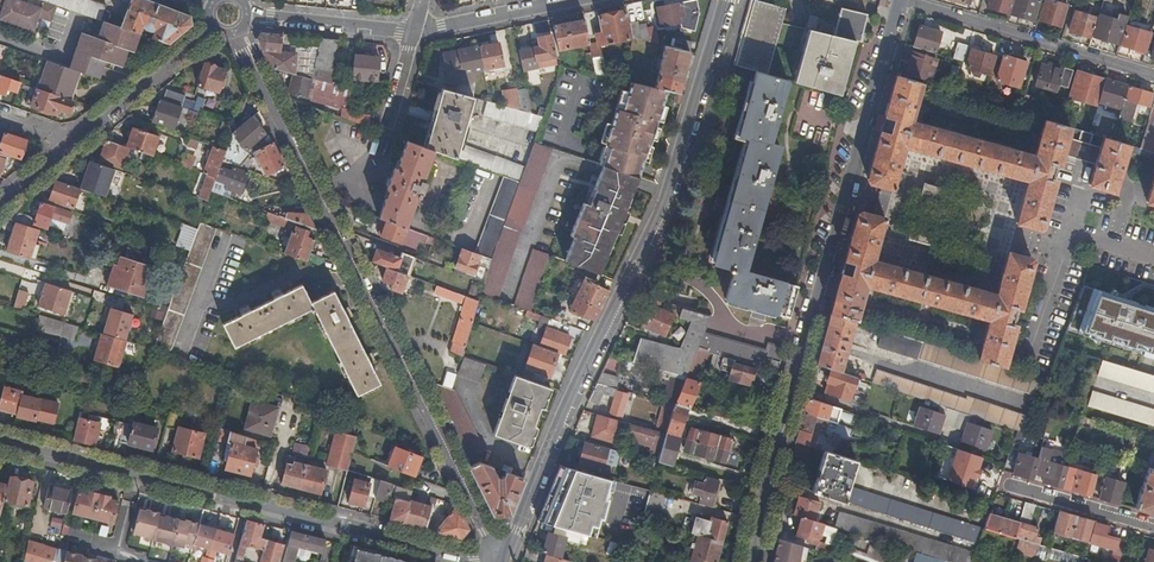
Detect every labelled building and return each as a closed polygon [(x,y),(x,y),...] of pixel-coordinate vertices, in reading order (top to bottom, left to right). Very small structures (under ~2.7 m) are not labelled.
[(5,5),(2,15),(19,21),(26,0),(0,0),(0,4),(5,5)] [(36,27),(39,17),(52,21),(55,14),(40,9),(43,1),(40,0),(26,0),(19,21),(36,27)] [(43,1),(100,21),(106,6),(90,0),(40,0),(43,1)] [(149,0),(122,0),(122,1),(129,4),(120,28),(140,34),(142,27),(146,30),(150,31),(155,30),(152,38),(168,44),(192,24),(190,15),(149,0)] [(657,7),(661,27),(680,23),(682,28),(695,31),(699,12),(697,0),(692,0),(657,7)] [(756,71),(767,74),(772,56),(778,37),(786,8),(758,0),(754,0),(736,65),(756,71)] [(987,7),(1008,14),(1012,0),(989,0),(987,7)] [(1037,0),(1015,0),(1010,15),(1033,22),(1039,1),(1037,0)] [(1061,27),(1067,5),(1049,0),(1045,0),(1039,20),(1061,27)] [(855,40),(860,42),(867,14),(841,8),(840,13),(838,13),(837,15),(839,16),(834,35),(849,39),(855,40)] [(599,45),(600,45),(631,39),(626,11),(600,16),(603,32),(596,34),(599,45)] [(1091,38),(1097,17),(1076,11),(1070,32),(1091,38)] [(1116,20),(1109,17),(1099,14),(1092,36),(1117,44),(1126,17),(1118,15),(1116,20)] [(19,21),(2,15),(0,19),(18,25),(19,21)] [(553,25),(558,49),(589,44),(584,19),(553,25)] [(34,31),(36,27),(19,21),(18,25),(34,31)] [(140,34),(120,28),(104,22),(98,39),(83,33),(80,42),(125,58),(128,49),(134,51),(140,34)] [(630,24),(634,38),(650,42),(646,24),(639,25),(638,22),(630,24)] [(919,26),(913,47),(935,53),(941,32),(919,26)] [(1120,45),(1145,52),(1150,34),(1126,27),(1120,45)] [(811,30),(808,29),(793,81),(797,82),(811,30)] [(849,39),(834,35),(811,30),(797,82),(834,93),(836,84),(840,85),(842,79),(850,49),(847,48),(849,39)] [(290,45),(291,35),(261,32),(256,38),(272,69),(293,74),(311,78),(314,67),(318,48),(290,45)] [(519,49),(523,70),(537,67),(536,60),(555,57),(551,34),(537,36),(539,45),(519,49)] [(320,37),(318,48),(314,67),(328,70),(331,71),(338,39),(320,37)] [(674,47),(690,51),(692,43),(676,38),(674,47)] [(834,93),(840,95),(855,40),(849,39),(847,48),(850,49),(842,79),(840,85),(836,84),(834,93)] [(122,66),(125,58),(80,42),(71,69),(80,72),(99,79),(105,61),(122,66)] [(481,45),(479,46),(484,69),(486,69),(487,72),(488,71),(490,72),(504,70),(503,66),(504,65),(499,42),(489,44),(487,42),(482,43),(481,45)] [(957,42),(952,58),(964,62),(969,46),(957,42)] [(981,45),(971,42),(971,49),(970,49),(964,67),(987,73),(993,55),(980,52),(981,45)] [(592,57),(602,55),(600,45),(599,45),(590,47),(591,52),(592,57)] [(458,86),(456,92),(473,97),(474,82),(476,81),(474,71),(484,69),(479,46),(458,50),(459,56),(443,59),(447,81),(458,86)] [(667,90),(677,92),(680,93),(690,51),(674,47),(665,46),(655,87),(667,90)] [(8,51),(0,48),(0,60),(4,62),(8,51)] [(442,53),(443,59),(459,56),(458,50),(442,53)] [(936,57),(913,51),(906,74),(931,81),(935,67),(933,66),(936,57)] [(379,56),(355,54),(353,79),(377,81),(379,56)] [(592,60),(595,74),(606,76),(602,55),(592,57),(592,60)] [(997,78),(990,76),(987,85),(993,87),(995,87),(997,80),(1019,87),(1026,62),(1004,55),(997,78)] [(40,89),(71,99),(80,72),(71,69),(49,61),(40,89)] [(217,66),(205,63),(198,85),(219,92),(225,70),(216,67),(217,66)] [(1035,85),(1057,91),(1058,86),(1064,67),(1052,64),(1051,67),(1041,64),(1035,85)] [(328,70),(314,67),(311,78),(325,82),(328,70)] [(1064,67),(1058,86),(1067,88),(1073,70),(1064,67)] [(1076,70),(1069,97),(1097,105),(1098,101),(1101,92),(1102,91),(1100,90),(1103,78),(1076,70)] [(770,144),(788,80),(767,74),(756,71),(753,81),(738,136),(748,139),(742,159),(721,234),(713,263),(729,268),(728,271),(733,272),(725,299),(743,304),(788,317),(796,286),(784,282),(744,271),(765,198),(779,147),(770,144)] [(311,78),(293,74),(289,92),(343,107),(342,116),(349,119),(350,108),(352,89),(325,82),(311,78)] [(3,95),(9,78),(0,75),(0,94),(3,95)] [(867,178),(870,182),(893,189),(894,187),(892,186),(904,145),(917,149),(1027,182),(1016,222),(1039,228),(1042,226),(1062,153),(1095,163),(1089,184),(1110,190),(1116,189),(1116,183),(1125,149),(1149,157),(1132,209),(1153,216),(1153,152),(1140,148),(1111,139),(1089,132),(1060,124),(1048,120),(1045,119),(1035,155),(910,121),(913,110),(921,82),(897,75),(867,178)] [(973,96),(982,99),(986,82),(978,80),(973,96)] [(1101,92),(1098,101),(1120,107),(1127,85),(1108,80),(1104,93),(1101,92)] [(614,119),(654,133),(657,121),(659,121),(667,90),(655,87),(633,82),(624,111),(617,109),(614,119)] [(987,85),(983,101),(989,102),(993,87),(987,85)] [(1123,102),(1118,117),(1129,121),(1132,113),(1135,102),(1139,104),(1149,106),(1153,93),(1129,86),(1124,103),(1123,102)] [(506,106),(532,113),(527,87),(504,91),(506,106)] [(442,88),(425,147),(434,150),(504,176),(520,182),(526,168),(495,156),(494,157),(460,144),(473,97),(456,92),(442,88)] [(69,113),(73,101),(37,89),(36,92),(31,106),(54,114),(56,109),(69,113)] [(164,101),(182,107),(183,103),(186,95),(167,89),(164,101)] [(249,89),(240,114),(244,124),(233,133),(227,150),(223,160),(228,162),(241,167),(251,155),(247,150),(264,134),(252,118),(260,111),(249,89)] [(26,104),(31,106),(36,92),(30,90),(26,104)] [(674,102),(682,105),(685,94),(680,93),(677,92),(674,102)] [(1025,94),(1020,112),(1028,114),(1033,97),(1025,94)] [(164,101),(160,100),(153,121),(174,128),(182,107),(164,101)] [(483,116),(538,132),(544,116),(532,113),(506,106),(490,101),(487,101),(483,116)] [(1140,148),(1153,152),(1153,102),(1140,148)] [(326,112),(312,106),(309,114),(323,120),(326,112)] [(349,119),(368,126),(371,116),(350,108),(349,119)] [(638,176),(639,176),(649,144),(651,144),(654,133),(614,119),(606,145),(611,146),(605,165),(636,175),(638,176)] [(234,132),(236,125),(223,121),(221,127),(234,132)] [(134,126),(127,146),(130,147),(152,155),(159,135),(134,126)] [(5,133),(0,147),(0,151),(20,158),(26,140),(5,133)] [(266,137),(264,134),(247,150),(251,155),(255,151),(266,137)] [(268,134),(266,137),(255,151),(267,174),(283,165),(268,134)] [(200,141),(189,137),(187,145),(197,148),(200,141)] [(127,146),(108,139),(101,159),(112,163),(114,157),(125,160),(130,147),(127,146)] [(425,147),(407,141),(397,168),(395,167),(387,189),(389,190),(379,217),(387,220),(405,227),(410,213),(416,196),(420,197),(421,193),(422,194),(424,189),(426,182),(423,181),(434,150),(425,147)] [(526,168),(520,182),(507,216),(525,222),(552,148),(535,142),(526,168)] [(223,160),(227,150),(214,146),(213,151),(210,157),(205,173),(208,174),(217,177),(223,160)] [(194,155),(188,153),(184,166),(192,169),(194,161),(193,161),(194,155)] [(8,169),(12,157),(7,155),(3,168),(8,169)] [(114,157),(112,163),(123,167),(125,160),(114,157)] [(119,189),(125,172),(91,160),(81,188),(105,196),(109,186),(119,189)] [(228,162),(223,160),(217,177),(216,180),(227,184),(226,188),(241,193),(248,173),(251,174),(252,171),(249,170),(248,172),(234,167),(232,172),(225,169),(228,162)] [(603,164),(600,172),(632,184),(636,175),(605,165),(603,164)] [(565,260),(587,268),(596,272),(604,252),(607,253),(616,232),(618,233),(620,232),(627,213),(626,211),(625,210),(630,197),(627,195),(632,184),(600,172),(587,204),(583,202),(570,235),(574,237),(565,260)] [(216,180),(217,177),(208,174),(200,197),(208,200),(212,191),(214,184),(216,180)] [(630,197),(638,176),(636,175),(632,184),(627,195),(630,197)] [(520,182),(504,176),(481,238),(475,252),(492,258),(507,216),(520,182)] [(81,188),(57,180),(50,199),(74,207),(81,188)] [(944,203),(948,190),(928,184),(929,181),(925,180),(921,196),(944,203)] [(221,186),(214,184),(212,191),(218,193),(221,186)] [(21,212),(11,220),(16,221),(34,227),(36,223),(47,227),(48,225),(63,230),(66,222),(69,222),(72,212),(54,206),(42,202),(36,219),(30,215),(21,212)] [(284,252),(323,267),(326,258),(310,252),(315,239),(307,236),(309,232),(310,232),(311,228),(289,219),(268,212),(265,220),(282,226),(287,227),(290,229),(289,230),(292,231),(289,238),(287,246),(284,252)] [(974,356),(999,364),(1028,278),(1033,261),(1031,258),(1008,252),(997,295),(959,284),(903,269),(872,260),(883,220),(885,221),(885,218),(862,212),(858,214),(830,313),(851,319),(860,282),(985,316),(974,356)] [(311,228),(316,229),(308,214),(291,214),(289,219),(311,228)] [(492,258),(489,269),(484,283),(481,294),(498,300),(521,231),(522,232),(525,222),(507,216),(492,258)] [(405,227),(387,220),(382,236),(408,245),(414,230),(405,227)] [(16,221),(7,251),(29,258),(38,228),(34,227),(16,221)] [(154,348),(170,354),(186,311),(216,228),(200,222),(198,228),(190,251),(181,275),(167,312),(154,348)] [(190,251),(198,228),(184,223),(176,246),(190,251)] [(933,245),(936,232),(913,226),(909,238),(933,245)] [(287,246),(289,238),(283,236),(280,243),(287,246)] [(103,239),(98,237),(95,245),(101,247),(103,239)] [(124,256),(140,261),(142,253),(128,248),(124,256)] [(475,252),(462,248),(456,267),(477,274),(480,266),(489,269),(492,258),(475,252)] [(377,249),(372,262),(388,268),(397,271),(401,258),(377,249)] [(528,311),(531,312),(550,255),(533,249),(514,306),(528,311)] [(401,258),(397,271),(410,275),(416,257),(403,252),(401,258)] [(604,252),(596,272),(599,273),(607,253),(604,252)] [(144,295),(153,266),(140,261),(124,256),(122,255),(118,267),(114,265),(108,284),(144,295)] [(402,292),(408,275),(397,271),(388,268),(383,280),(392,283),(391,288),(402,292)] [(583,315),(594,320),(608,292),(597,287),(603,275),(599,273),(596,272),(587,268),(583,277),(586,278),(570,311),(576,314),(576,315),(582,318),(583,315)] [(65,314),(72,291),(45,282),(38,305),(65,314)] [(1145,303),(1143,300),(1135,302),(1136,300),(1084,283),(1068,328),(1090,335),(1088,339),(1098,342),(1100,338),(1142,350),(1140,355),(1150,358),(1151,353),(1153,354),(1153,306),(1145,303)] [(251,310),(242,315),(223,324),(234,347),(311,309),(313,313),(315,312),(324,329),(357,395),(380,383),(348,319),(343,310),(334,291),(311,302),(302,285),(283,294),(274,298),(251,310)] [(479,287),(473,285),(469,294),(477,296),(479,287)] [(450,352),(462,356),(472,322),(479,301),(438,286),(436,293),(460,302),(462,298),(466,300),(450,352)] [(28,292),(19,290),(14,306),(23,309),(28,292)] [(660,301),(653,299),(642,326),(665,336),(674,315),(657,308),(660,301)] [(107,324),(104,334),(127,340),(134,314),(109,307),(104,323),(107,324)] [(698,349),(704,333),(711,316),(682,308),(679,317),(691,320),(681,349),(641,337),(636,351),(630,349),(626,360),(659,369),(686,377),(698,349)] [(540,321),(542,316),(531,312),(528,311),(526,315),(540,321)] [(835,369),(852,319),(851,319),(830,313),(823,338),(816,365),(835,369)] [(64,322),(39,314),(34,328),(35,330),(60,337),(64,322)] [(558,353),(564,355),(571,337),(558,332),(561,323),(542,316),(540,321),(538,328),(546,331),(540,346),(558,353)] [(886,323),(884,329),(949,350),(951,344),(886,323)] [(879,345),(1037,395),(1042,377),(999,364),(974,356),(949,350),(884,329),(879,345)] [(104,334),(104,333),(96,359),(119,366),(127,340),(104,334)] [(777,371),(784,348),(767,343),(765,350),(704,333),(698,349),(709,352),(714,353),(734,359),(777,371)] [(549,377),(558,353),(540,346),(534,344),(525,368),(549,377)] [(709,352),(698,349),(686,377),(698,380),(709,352)] [(733,363),(734,359),(714,353),(711,366),(720,369),(720,368),(731,370),(729,377),(749,383),(750,378),(752,378),(755,369),(733,363)] [(618,358),(610,355),(605,365),(613,369),(618,358)] [(479,382),(485,364),(462,356),(457,375),(479,382)] [(1103,360),(1098,375),(1147,390),(1153,392),(1153,376),(1103,360)] [(665,402),(674,405),(686,377),(659,369),(656,376),(669,380),(660,401),(665,402)] [(857,377),(831,369),(826,381),(827,382),(824,391),(849,400),(857,377)] [(970,414),(1017,430),(1029,434),(1029,433),(1035,418),(976,398),(968,395),(966,398),(877,369),(873,382),(898,391),(946,407),(970,414)] [(619,378),(601,373),(596,382),(616,388),(619,378)] [(447,374),(443,386),(452,389),(456,377),(447,374)] [(503,408),(536,419),(541,406),(547,387),(515,375),(509,392),(511,393),(509,399),(506,398),(503,408)] [(689,408),(700,381),(698,380),(686,377),(674,405),(688,408),(689,408)] [(857,377),(849,400),(854,401),(861,379),(857,377)] [(428,380),(467,458),(468,458),(484,449),(453,389),(452,389),(443,386),(428,380)] [(616,388),(596,382),(588,399),(598,405),(603,393),(615,397),(617,390),(618,388),(616,388)] [(23,393),(24,390),(5,386),(0,407),(19,412),(23,393)] [(547,387),(541,406),(544,407),(551,388),(547,387)] [(629,393),(617,390),(615,397),(610,413),(622,417),(629,393)] [(1113,396),(1094,390),(1089,405),(1122,415),(1153,425),(1153,409),(1113,396)] [(19,412),(18,415),(36,420),(38,414),(55,418),(59,403),(23,393),(19,412)] [(841,409),(807,398),(795,440),(819,447),(827,421),(836,423),(841,409)] [(278,407),(254,401),(246,428),(270,435),(278,407)] [(669,422),(674,405),(665,402),(660,419),(663,420),(669,422)] [(666,433),(679,437),(688,408),(674,405),(669,422),(666,433)] [(968,421),(970,414),(946,407),(944,413),(919,405),(913,425),(938,433),(943,420),(945,421),(944,424),(961,429),(962,426),(965,427),(960,440),(985,449),(992,429),(968,421)] [(534,425),(536,419),(503,408),(502,412),(504,413),(501,419),(500,418),(494,434),(527,446),(527,444),(534,425)] [(592,412),(583,410),(578,423),(588,425),(592,412)] [(713,415),(733,420),(735,415),(715,410),(713,415)] [(169,411),(165,426),(174,428),(177,414),(169,411)] [(74,439),(96,445),(102,417),(88,414),(87,419),(79,417),(74,439)] [(631,423),(597,414),(591,436),(609,441),(612,434),(616,435),(619,425),(629,428),(627,435),(652,442),(653,441),(655,432),(630,425),(631,423)] [(733,428),(735,421),(733,420),(713,415),(710,414),(707,421),(733,428)] [(121,437),(126,423),(116,420),(113,435),(121,437)] [(660,431),(666,433),(669,422),(663,420),(660,431)] [(121,437),(120,440),(152,449),(158,428),(134,422),(133,424),(127,422),(126,423),(121,437)] [(537,427),(534,425),(527,444),(531,445),(537,427)] [(205,434),(179,428),(174,451),(199,457),(205,434)] [(227,468),(239,471),(248,437),(221,428),(216,447),(225,450),(227,442),(233,443),(227,468)] [(687,439),(728,450),(733,451),(735,442),(731,441),(731,439),(690,428),(687,439)] [(328,464),(348,469),(353,452),(357,437),(336,432),(328,464)] [(663,444),(665,435),(655,432),(653,441),(663,444)] [(658,462),(672,466),(680,437),(679,437),(666,433),(665,435),(663,444),(661,450),(658,462)] [(252,447),(254,439),(248,437),(239,471),(251,475),(253,465),(257,466),(260,456),(256,455),(258,449),(252,447)] [(831,443),(840,445),(842,439),(833,437),(831,443)] [(725,461),(728,450),(687,439),(684,450),(725,461)] [(609,448),(585,441),(579,464),(602,470),(604,462),(615,466),(620,451),(609,448)] [(661,450),(663,444),(653,441),(652,442),(651,447),(661,450)] [(292,442),(291,450),(306,453),(307,445),(292,442)] [(978,468),(982,457),(945,444),(935,475),(972,488),(978,468)] [(395,446),(388,465),(414,475),(421,457),(418,456),(420,452),(408,448),(407,451),(395,446)] [(824,449),(810,491),(852,503),(885,514),(921,525),(956,536),(978,543),(983,528),(964,522),(886,497),(848,485),(856,459),(838,453),(824,449)] [(1091,462),(1099,464),(1101,453),(1094,451),(1091,462)] [(1033,478),(1034,472),(1038,458),(1020,452),(1014,473),(1033,478)] [(282,483),(301,488),(307,465),(296,462),(297,457),(289,455),(282,483)] [(467,458),(471,466),(479,462),(468,458),(467,458)] [(1063,481),(1067,466),(1038,458),(1034,472),(1044,475),(1042,481),(1061,486),(1063,481)] [(307,465),(301,488),(320,493),(326,470),(320,468),(321,464),(315,462),(314,467),(307,465)] [(510,513),(523,479),(511,474),(505,472),(504,476),(497,476),(494,467),(479,462),(471,466),(495,512),(510,513)] [(505,472),(511,474),(513,469),(504,465),(502,470),(505,472)] [(538,520),(554,525),(579,532),(595,536),(601,517),(603,518),(613,480),(560,465),(538,520)] [(1071,489),(1090,495),(1096,474),(1067,466),(1063,481),(1073,484),(1071,489)] [(1151,467),(1149,467),(1136,508),(1148,511),(1153,513),(1153,468),(1151,467)] [(981,469),(978,468),(972,488),(975,489),(981,469)] [(8,486),(4,499),(27,505),(29,497),(30,492),(33,482),(10,476),(8,486)] [(367,494),(376,497),(381,480),(371,477),(370,483),(355,479),(349,502),(364,506),(367,494)] [(718,480),(706,477),(704,484),(695,482),(692,494),(702,496),(700,502),(711,506),(714,504),(720,483),(718,480)] [(1100,498),(1119,503),(1124,482),(1106,477),(1100,498)] [(390,520),(403,523),(410,501),(411,495),(413,490),(381,480),(376,497),(387,500),(390,490),(398,493),(390,520)] [(51,484),(73,490),(73,486),(52,481),(51,484)] [(67,512),(73,490),(51,484),(50,484),(45,506),(67,512)] [(94,516),(101,489),(92,487),(89,489),(88,493),(79,491),(74,511),(94,516)] [(110,492),(101,489),(94,516),(114,521),(119,501),(110,499),(111,494),(110,492)] [(657,523),(666,495),(650,490),(650,491),(647,505),(643,519),(657,523)] [(799,495),(794,514),(801,517),(815,521),(819,501),(799,495)] [(403,523),(425,529),(431,508),(432,504),(435,504),(437,498),(432,496),(429,506),(425,505),(426,502),(418,500),(417,502),(410,501),(403,523)] [(1019,521),(1014,536),(1019,538),(1037,543),(1038,543),(1039,537),(1035,535),(1037,526),(1029,524),(1035,504),(1025,501),(1019,521)] [(431,508),(425,529),(462,538),(469,528),(459,509),(455,507),(447,517),(431,508)] [(154,539),(159,515),(160,513),(146,509),(145,511),(139,509),(134,532),(153,537),(153,538),(154,539)] [(975,553),(923,537),(872,521),(839,511),(836,522),(833,521),(832,526),(837,527),(883,541),(932,556),(952,561),(972,561),(975,553)] [(1076,515),(1059,511),(1053,530),(1070,535),(1076,515)] [(67,512),(64,525),(73,527),(76,514),(67,512)] [(988,513),(983,528),(1014,536),(1019,521),(988,513)] [(172,551),(173,544),(180,519),(165,515),(165,517),(159,515),(154,539),(157,540),(156,543),(162,545),(162,548),(172,551)] [(1087,540),(1093,520),(1076,515),(1070,535),(1087,540)] [(52,516),(49,531),(58,534),(62,519),(52,516)] [(710,537),(722,541),(727,522),(711,517),(710,521),(696,517),(691,532),(693,533),(705,536),(707,531),(712,533),(710,537)] [(815,521),(801,517),(796,535),(805,538),(805,540),(813,542),(814,538),(818,539),(820,533),(826,535),(829,525),(815,521)] [(179,550),(191,552),(194,543),(200,523),(186,519),(186,521),(180,519),(173,544),(177,545),(175,551),(178,552),(179,550)] [(236,560),(244,561),(245,561),(246,558),(243,557),(247,544),(264,549),(267,539),(261,537),(265,524),(247,519),(236,560)] [(217,528),(200,523),(194,543),(209,547),(212,548),(217,528)] [(1103,561),(1118,561),(1125,539),(1105,534),(1107,526),(1095,523),(1090,541),(1115,548),(1112,560),(1104,558),(1102,561),(1103,561)] [(100,534),(106,535),(109,526),(102,524),(100,534)] [(579,532),(554,525),(551,533),(548,532),(543,550),(560,555),(565,539),(576,542),(579,532)] [(837,527),(832,526),(829,525),(826,535),(823,543),(832,546),(837,527)] [(235,533),(217,528),(212,548),(214,549),(229,553),(235,533)] [(319,551),(322,538),(292,530),(284,561),(293,561),(298,545),(300,546),(307,548),(307,550),(311,551),(315,552),(316,550),(319,551)] [(722,541),(710,537),(705,536),(693,533),(685,561),(688,561),(711,561),(713,561),(716,561),(722,541)] [(1037,543),(1019,538),(1015,550),(1033,555),(1037,543)] [(284,544),(267,539),(264,549),(260,561),(280,561),(284,544)] [(778,539),(773,561),(798,561),(801,546),(778,539)] [(58,549),(29,540),(24,561),(55,561),(58,549)] [(83,556),(83,555),(68,550),(69,543),(60,541),(58,549),(55,561),(108,561),(83,556)] [(832,546),(823,543),(817,541),(814,550),(829,554),(832,546)] [(1038,543),(1037,543),(1033,555),(1033,556),(1046,559),(1047,557),(1066,561),(1082,561),(1083,556),(1066,551),(1049,546),(1038,543)] [(624,552),(633,555),(635,547),(626,545),(624,552)] [(309,557),(311,551),(307,550),(307,548),(300,546),(298,555),(300,559),(305,560),(309,557)] [(801,546),(798,561),(805,561),(808,548),(801,546)] [(357,547),(353,561),(414,561),(357,547)] [(1149,548),(1145,561),(1153,561),(1153,549),(1149,548)] [(918,553),(915,561),(937,561),(938,559),(918,553)] [(547,554),(545,561),(569,561),(570,560),(547,554)]
